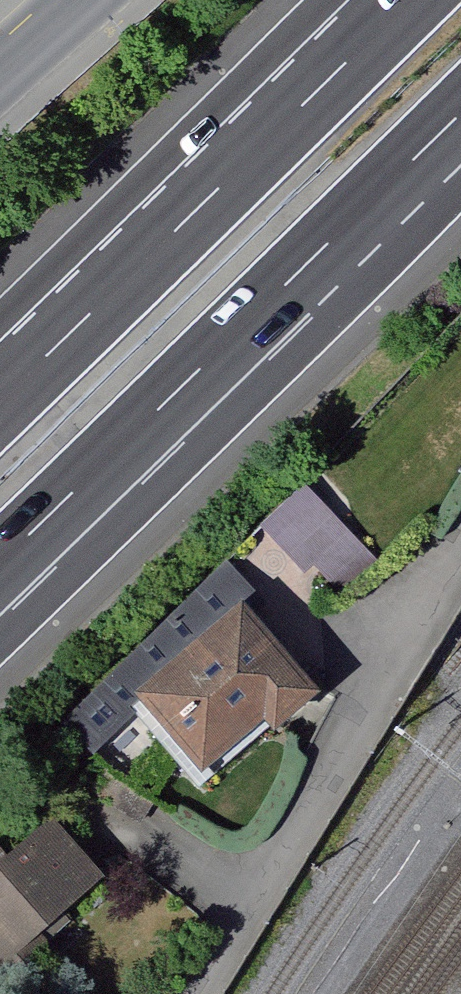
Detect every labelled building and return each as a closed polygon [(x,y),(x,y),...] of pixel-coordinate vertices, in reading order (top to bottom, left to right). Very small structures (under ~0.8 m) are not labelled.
[(335,591),(379,556),(325,488),(281,523),(335,591)] [(241,602),(126,698),(201,787),(316,691),(241,602)] [(123,875),(67,811),(0,868),(0,981),(123,875)]
